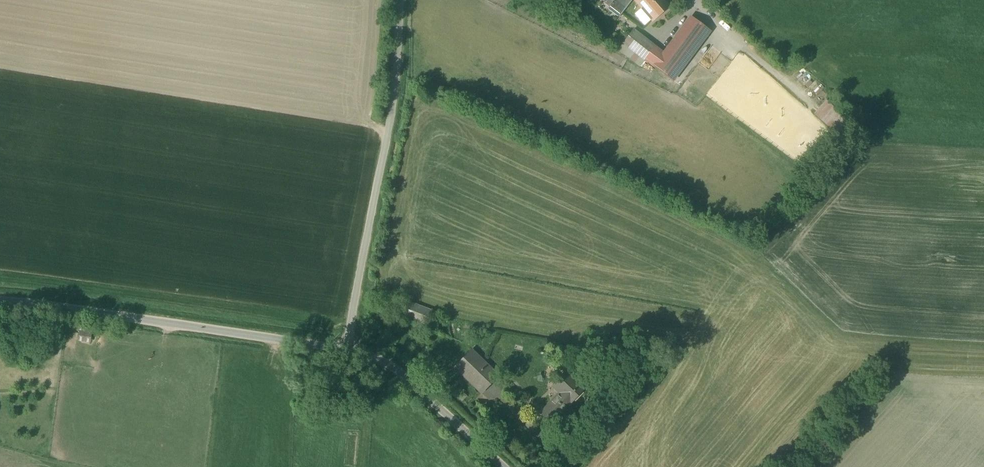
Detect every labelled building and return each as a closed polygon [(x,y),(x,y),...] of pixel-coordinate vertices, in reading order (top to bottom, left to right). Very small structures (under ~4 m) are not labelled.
[(622,14),(632,0),(603,0),(622,14)] [(653,21),(669,8),(663,0),(634,0),(653,21)] [(664,53),(633,30),(623,43),(673,80),(710,32),(691,17),(664,53)] [(816,113),(841,136),(849,126),(846,123),(849,119),(828,99),(816,113)] [(436,301),(411,291),(403,309),(429,320),(436,301)] [(79,341),(91,343),(92,331),(80,330),(79,341)] [(477,339),(455,360),(484,391),(507,370),(477,339)] [(558,391),(552,398),(562,408),(569,400),(572,403),(585,389),(566,371),(552,386),(558,391)]
